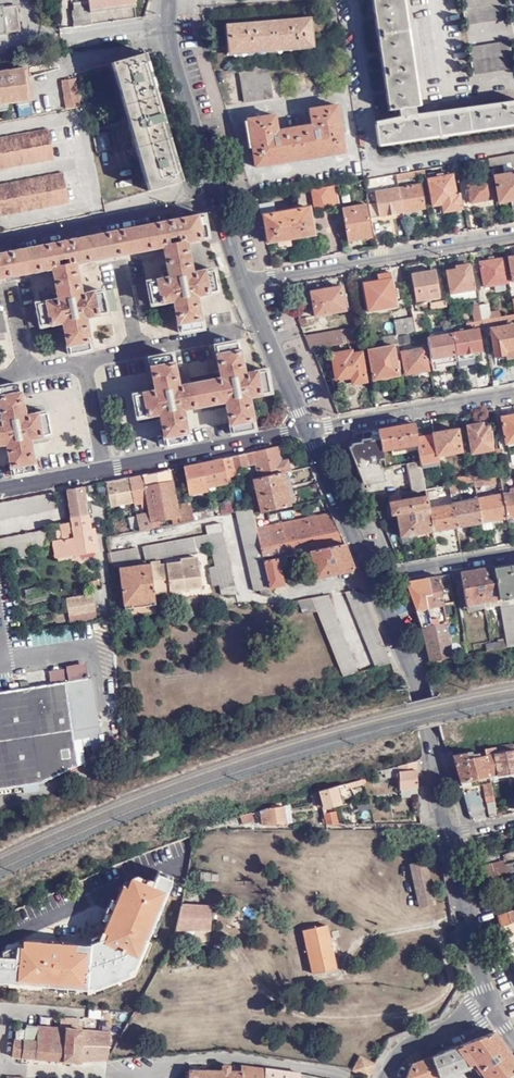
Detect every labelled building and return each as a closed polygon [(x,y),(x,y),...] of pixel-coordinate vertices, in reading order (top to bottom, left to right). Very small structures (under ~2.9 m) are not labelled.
[(89,10),(112,6),(135,3),(135,0),(88,0),(88,1),(89,10)] [(513,125),(513,104),(417,118),(415,106),(420,105),(404,0),(372,0),(374,16),(380,54),(386,91),(388,110),(399,109),(400,120),(375,124),(377,144),(513,125)] [(503,0),(470,0),(474,25),(506,20),(503,0)] [(71,11),(73,27),(90,25),(89,10),(88,1),(72,4),(73,11),(71,11)] [(5,33),(5,31),(18,29),(15,7),(2,9),(2,7),(0,7),(0,34),(5,33)] [(246,21),(227,23),(230,52),(312,45),(310,15),(284,18),(246,21)] [(481,75),(513,69),(509,40),(477,45),(481,75)] [(148,65),(145,54),(112,64),(148,190),(181,181),(170,142),(160,106),(148,65)] [(271,97),(267,66),(239,71),(243,102),(271,97)] [(28,98),(24,69),(0,72),(0,104),(14,103),(14,100),(28,98)] [(61,82),(66,111),(79,108),(75,80),(61,82)] [(275,114),(245,119),(253,167),(279,162),(318,156),(344,152),(337,104),(309,108),(312,124),(277,129),(275,114)] [(53,159),(48,129),(0,138),(0,170),(53,159)] [(487,158),(488,166),(511,162),(512,167),(513,167),(513,153),(487,158)] [(488,166),(487,158),(478,159),(480,168),(488,166)] [(480,168),(478,159),(465,162),(467,172),(480,170),(480,168)] [(397,181),(424,175),(424,169),(396,174),(397,181)] [(68,203),(63,173),(0,185),(0,216),(68,203)] [(513,200),(513,173),(493,177),(497,203),(513,200)] [(454,196),(451,175),(428,179),(432,207),(442,205),(443,212),(461,209),(458,196),(454,196)] [(470,202),(491,199),(487,179),(467,183),(470,202)] [(398,188),(403,212),(425,208),(421,183),(398,188)] [(334,185),(336,195),(344,194),(342,184),(334,185)] [(313,214),(338,210),(336,195),(334,185),(309,190),(313,214)] [(370,218),(403,212),(398,188),(374,191),(376,202),(367,204),(370,218)] [(259,205),(266,243),(312,235),(307,207),(272,213),(270,204),(259,205)] [(370,238),(364,205),(341,209),(347,242),(370,238)] [(204,325),(198,293),(220,288),(216,267),(194,271),(187,238),(210,234),(206,213),(0,253),(0,275),(7,274),(47,266),(55,264),(61,297),(53,299),(26,304),(30,325),(58,320),(65,318),(71,351),(93,347),(86,314),(118,308),(114,287),(82,293),(76,260),(83,259),(116,252),(160,244),(166,243),(173,275),(166,277),(137,282),(141,304),(170,298),(177,297),(183,330),(204,325)] [(502,259),(479,263),(483,288),(506,284),(502,259)] [(450,295),(474,290),(469,265),(454,267),(455,270),(446,272),(450,295)] [(438,298),(434,271),(410,275),(414,302),(438,298)] [(395,307),(390,273),(376,276),(377,282),(362,284),(366,312),(378,311),(378,313),(394,310),(394,308),(395,307)] [(342,287),(300,293),(301,303),(306,302),(307,308),(312,308),(313,316),(346,311),(342,287)] [(475,297),(474,290),(450,295),(451,301),(475,297)] [(429,304),(430,311),(446,308),(445,301),(429,304)] [(488,303),(479,304),(481,320),(490,319),(501,317),(500,311),(489,312),(488,303)] [(481,320),(479,304),(469,306),(472,322),(481,320)] [(513,315),(501,317),(490,319),(491,324),(504,322),(505,323),(513,322),(513,318),(513,315)] [(300,326),(314,322),(312,316),(298,320),(300,326)] [(395,335),(414,332),(412,322),(411,317),(393,322),(395,335)] [(414,332),(422,331),(420,320),(412,322),(414,332)] [(465,329),(482,326),(481,320),(472,322),(465,323),(465,329)] [(505,354),(506,354),(506,351),(513,349),(513,324),(489,329),(494,356),(505,354)] [(449,326),(450,334),(452,334),(456,356),(482,351),(478,329),(455,333),(453,325),(449,326)] [(309,350),(311,350),(360,341),(358,327),(303,336),(309,350)] [(430,360),(454,356),(450,334),(426,338),(430,360)] [(393,347),(397,346),(395,335),(382,338),(383,347),(366,349),(368,360),(371,360),(373,369),(370,369),(371,381),(398,376),(393,347)] [(140,416),(163,412),(164,418),(169,444),(192,440),(187,414),(185,407),(229,399),(230,407),(235,432),(257,428),(251,395),(272,391),(268,369),(246,373),(240,340),(218,345),(223,371),(225,377),(181,385),(175,353),(152,357),(158,384),(159,390),(136,394),(140,416)] [(513,358),(513,349),(506,351),(506,354),(505,354),(506,359),(513,358)] [(403,376),(427,372),(423,350),(400,353),(403,376)] [(352,376),(353,383),(365,382),(361,353),(351,355),(351,352),(331,355),(335,379),(352,376)] [(336,386),(353,383),(352,376),(335,379),(336,386)] [(8,442),(10,448),(15,474),(36,470),(31,443),(30,437),(52,433),(47,411),(26,415),(25,410),(19,383),(0,387),(0,398),(4,419),(0,420),(0,443),(8,442)] [(500,419),(504,445),(513,443),(513,417),(500,419)] [(381,450),(382,450),(417,444),(416,440),(414,424),(377,430),(381,450)] [(470,454),(492,451),(488,428),(483,429),(482,425),(466,428),(470,454)] [(349,443),(364,482),(384,479),(382,468),(381,469),(380,461),(384,460),(382,450),(381,450),(377,430),(354,433),(349,443)] [(434,435),(435,438),(437,457),(460,452),(456,431),(434,435)] [(417,444),(420,462),(422,469),(439,466),(437,457),(435,438),(416,440),(417,444)] [(58,443),(59,449),(73,447),(72,441),(58,443)] [(276,447),(221,458),(225,479),(238,477),(236,469),(254,466),(257,480),(282,474),(289,473),(287,460),(279,462),(276,447)] [(221,458),(183,466),(188,494),(206,491),(205,487),(226,483),(225,479),(221,458)] [(407,464),(411,493),(425,490),(422,469),(420,462),(407,464)] [(169,469),(142,474),(147,502),(149,512),(152,528),(159,526),(158,522),(171,520),(172,524),(193,519),(190,502),(175,505),(169,469)] [(472,473),(466,474),(468,483),(473,482),(484,480),(483,476),(473,478),(472,473)] [(142,474),(129,477),(134,502),(134,504),(147,502),(142,474)] [(282,474),(257,480),(253,481),(261,513),(290,507),(282,474)] [(468,483),(466,474),(455,477),(457,485),(468,483)] [(129,477),(105,482),(110,507),(134,502),(129,477)] [(496,491),(501,490),(499,477),(484,480),(473,482),(474,488),(494,484),(496,491)] [(62,524),(62,526),(64,539),(58,540),(61,558),(98,551),(94,528),(91,529),(88,514),(92,513),(91,505),(87,506),(84,486),(67,490),(72,522),(62,524)] [(426,496),(426,501),(451,497),(449,486),(425,490),(426,496)] [(509,491),(509,494),(502,495),(507,519),(513,518),(513,490),(509,491)] [(55,508),(52,493),(0,502),(0,519),(55,508)] [(399,537),(431,532),(428,509),(426,501),(426,496),(401,500),(400,495),(386,497),(389,515),(395,514),(399,537)] [(480,524),(507,519),(502,495),(476,499),(480,524)] [(456,528),(480,524),(476,499),(452,504),(452,505),(456,528)] [(431,532),(456,528),(452,505),(428,509),(431,532)] [(298,521),(306,519),(303,507),(294,509),(295,514),(297,514),(298,521)] [(258,595),(271,596),(269,587),(263,561),(252,514),(251,508),(235,511),(253,591),(253,592),(257,591),(258,595)] [(136,515),(139,530),(152,528),(149,512),(136,515)] [(252,514),(263,561),(276,558),(284,557),(301,553),(307,552),(343,544),(330,514),(306,519),(298,521),(261,529),(257,513),(252,514)] [(207,533),(110,552),(113,566),(193,551),(193,549),(202,548),(210,587),(217,586),(219,596),(236,596),(222,522),(206,524),(207,533)] [(58,540),(64,539),(62,526),(56,527),(58,540)] [(49,544),(46,529),(0,538),(0,554),(11,552),(49,544)] [(56,559),(61,558),(58,540),(53,541),(56,559)] [(352,567),(343,544),(307,552),(314,579),(350,571),(352,567)] [(303,561),(301,553),(284,557),(286,567),(295,566),(294,562),(303,561)] [(149,564),(121,567),(127,616),(155,613),(153,594),(200,589),(196,558),(178,560),(179,562),(159,565),(158,562),(149,563),(149,564)] [(263,561),(269,587),(283,585),(276,558),(263,561)] [(513,646),(513,606),(512,594),(513,594),(513,563),(509,564),(509,567),(493,570),(500,606),(506,641),(507,647),(513,646)] [(493,570),(493,566),(461,572),(469,612),(486,610),(485,608),(500,606),(493,570)] [(450,635),(439,576),(409,581),(407,586),(421,628),(430,661),(454,657),(453,654),(450,635)] [(84,589),(100,586),(99,580),(83,583),(84,589)] [(25,598),(39,594),(37,586),(23,590),(25,598)] [(94,596),(66,597),(68,623),(96,621),(94,596)] [(360,674),(326,596),(297,601),(303,616),(316,613),(344,680),(360,674)] [(468,651),(464,633),(450,635),(453,654),(468,651)] [(485,651),(507,647),(506,641),(484,645),(485,651)] [(40,784),(106,751),(103,734),(99,734),(91,678),(0,692),(0,790),(40,784)] [(513,744),(512,750),(495,753),(494,747),(484,749),(485,754),(489,776),(513,772),(513,744)] [(470,780),(489,776),(485,754),(467,757),(466,753),(452,755),(461,790),(472,788),(470,780)] [(417,787),(417,762),(398,767),(398,788),(400,787),(417,787)] [(393,777),(391,769),(383,771),(385,779),(393,777)] [(363,784),(362,779),(319,790),(323,807),(343,801),(342,797),(350,795),(349,789),(346,790),(346,788),(363,784)] [(497,817),(490,782),(482,784),(489,819),(497,817)] [(417,793),(417,787),(400,787),(401,797),(410,797),(410,794),(417,793)] [(474,792),(462,794),(469,819),(474,821),(485,819),(480,795),(475,796),(474,792)] [(289,805),(283,806),(286,822),(292,821),(289,805)] [(286,822),(283,806),(263,809),(263,814),(259,815),(261,825),(286,822)] [(254,822),(252,812),(239,816),(242,825),(254,822)] [(334,812),(323,814),(325,824),(328,824),(337,824),(334,812)] [(191,847),(193,836),(178,841),(181,850),(191,847)] [(419,908),(436,904),(426,860),(409,864),(419,908)] [(503,861),(483,865),(486,878),(506,873),(505,866),(503,861)] [(505,866),(506,873),(513,872),(513,864),(505,866)] [(175,878),(156,870),(139,905),(121,897),(104,935),(84,943),(25,938),(2,952),(2,963),(20,966),(17,987),(89,991),(136,973),(175,878)] [(210,907),(181,907),(178,919),(174,930),(210,930),(210,917),(210,907)] [(222,908),(210,907),(210,917),(222,917),(222,908)] [(497,915),(500,928),(513,922),(513,909),(497,915)] [(509,960),(513,958),(513,922),(500,928),(504,944),(509,960)] [(336,969),(327,925),(303,931),(313,974),(336,969)] [(367,960),(369,955),(363,952),(360,957),(367,960)] [(437,989),(448,986),(442,968),(433,971),(437,989)] [(61,1018),(61,1023),(61,1027),(78,1028),(78,1024),(79,1019),(61,1018)] [(77,1062),(108,1060),(109,1031),(81,1029),(81,1025),(78,1024),(78,1028),(61,1027),(61,1023),(54,1023),(54,1027),(33,1025),(33,1029),(25,1028),(24,1040),(13,1039),(11,1057),(77,1062)] [(513,1071),(513,1062),(493,1032),(462,1044),(470,1065),(474,1064),(485,1077),(504,1077),(513,1071)] [(403,1077),(435,1077),(458,1070),(470,1065),(462,1044),(411,1064),(403,1077)] [(353,1070),(368,1077),(374,1064),(360,1056),(353,1070)] [(300,1073),(241,1066),(241,1071),(230,1070),(229,1065),(221,1065),(221,1070),(187,1070),(187,1077),(325,1077),(300,1073)]
